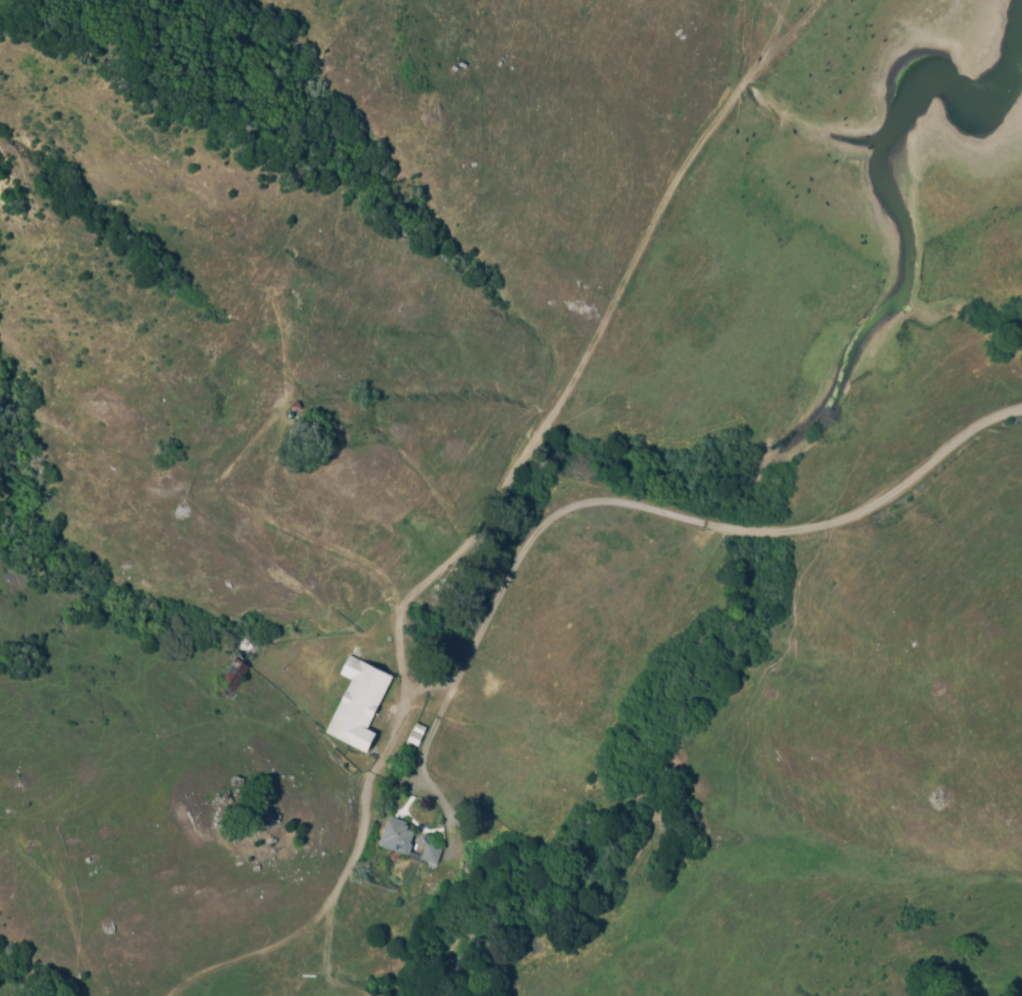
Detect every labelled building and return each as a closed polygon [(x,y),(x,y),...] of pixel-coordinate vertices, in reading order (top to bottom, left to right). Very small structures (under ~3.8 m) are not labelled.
[(390,682),(365,734),(373,738),(364,755),(326,737),(352,683),(343,679),(351,663),(390,682)] [(416,749),(408,745),(416,728),(424,732),(416,749)] [(381,850),(388,825),(415,833),(407,858),(381,850)] [(421,863),(426,848),(440,853),(436,867),(421,863)]
